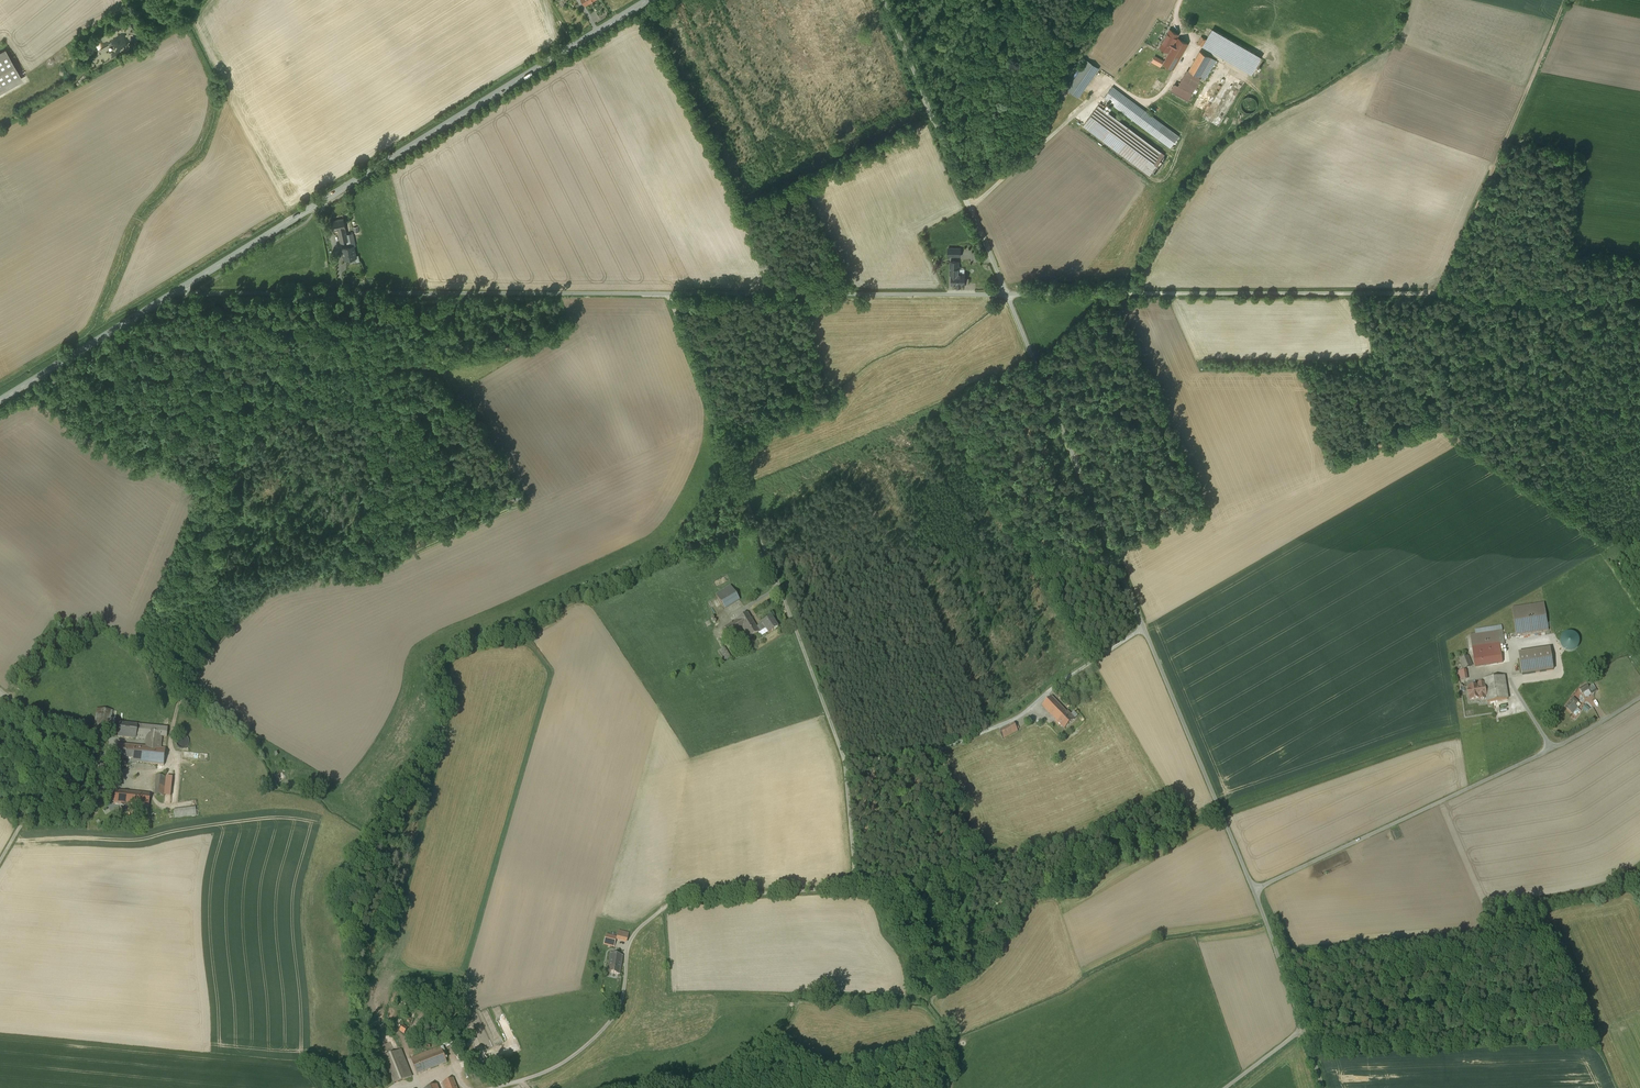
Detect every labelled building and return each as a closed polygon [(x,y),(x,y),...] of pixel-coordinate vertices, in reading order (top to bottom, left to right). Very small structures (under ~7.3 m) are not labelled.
[(1170,29),(1160,47),(1169,52),(1169,51),(1171,52),(1177,40),(1176,39),(1179,34),(1170,29)] [(1251,74),(1261,57),(1212,29),(1207,39),(1211,42),(1207,49),(1251,74)] [(1202,36),(1198,43),(1207,49),(1211,42),(1207,39),(1202,36)] [(1179,38),(1177,40),(1171,52),(1164,63),(1174,69),(1191,46),(1179,38)] [(0,52),(0,93),(22,80),(5,50),(0,52)] [(1216,60),(1200,51),(1189,70),(1205,80),(1216,60)] [(1155,55),(1152,61),(1161,66),(1164,60),(1155,55)] [(1088,61),(1071,86),(1068,90),(1078,97),(1099,68),(1088,61)] [(1234,84),(1231,92),(1234,93),(1235,91),(1238,93),(1240,87),(1234,84)] [(1179,137),(1112,87),(1105,97),(1171,147),(1179,137)] [(1059,91),(1055,96),(1060,99),(1064,94),(1062,93),(1063,91),(1061,89),(1060,91),(1059,91)] [(1216,108),(1219,110),(1228,97),(1231,99),(1232,98),(1227,94),(1224,99),(1221,97),(1219,99),(1216,97),(1214,101),(1218,104),(1216,108)] [(1164,155),(1098,106),(1084,125),(1150,174),(1153,171),(1156,173),(1164,161),(1161,159),(1164,155)] [(344,218),(331,221),(333,230),(338,229),(345,228),(346,228),(344,218)] [(345,228),(338,229),(341,242),(348,241),(345,228)] [(353,246),(343,248),(343,251),(343,252),(343,256),(344,256),(345,259),(356,257),(353,246)] [(961,262),(951,262),(951,277),(954,277),(954,285),(971,286),(971,280),(967,279),(967,274),(961,274),(961,262)] [(519,488),(504,496),(508,503),(523,496),(519,488)] [(767,580),(760,583),(763,591),(769,588),(768,584),(767,583),(769,583),(767,580)] [(731,586),(716,595),(717,597),(725,609),(740,600),(731,586)] [(1544,604),(1512,609),(1516,636),(1548,631),(1544,604)] [(757,628),(748,613),(737,620),(743,629),(749,639),(760,632),(757,628)] [(778,628),(771,617),(762,623),(763,624),(757,628),(760,632),(766,629),(769,633),(778,628)] [(737,620),(724,628),(730,637),(743,629),(737,620)] [(1498,631),(1470,636),(1475,667),(1503,663),(1498,631)] [(1562,648),(1564,650),(1566,651),(1569,652),(1571,652),(1574,651),(1576,650),(1578,648),(1579,646),(1580,643),(1580,641),(1579,638),(1578,636),(1576,634),(1573,633),(1571,632),(1568,632),(1566,633),(1564,634),(1562,636),(1561,639),(1560,641),(1560,644),(1561,646),(1562,648)] [(724,648),(719,651),(725,661),(730,657),(724,648)] [(1520,657),(1550,653),(1550,648),(1519,653),(1520,657)] [(1550,653),(1520,657),(1522,675),(1553,670),(1550,653)] [(1468,657),(1461,660),(1465,669),(1472,666),(1468,657)] [(1469,679),(1468,670),(1459,671),(1460,680),(1469,679)] [(1504,676),(1483,680),(1484,686),(1486,698),(1487,702),(1508,699),(1504,676)] [(1587,685),(1579,689),(1582,693),(1589,689),(1587,685)] [(1486,698),(1484,686),(1479,687),(1468,688),(1469,692),(1467,692),(1468,696),(1469,696),(1470,700),(1480,699),(1484,698),(1486,698)] [(1075,719),(1053,696),(1043,707),(1065,729),(1075,719)] [(1573,699),(1566,708),(1573,714),(1573,713),(1577,716),(1580,711),(1577,709),(1581,705),(1573,699)] [(112,711),(97,709),(95,730),(110,731),(112,711)] [(1549,712),(1541,720),(1546,725),(1554,717),(1551,714),(1549,712)] [(137,724),(119,722),(118,737),(135,739),(136,734),(137,724)] [(1014,723),(999,731),(1003,738),(1018,731),(1018,730),(1016,726),(1014,723)] [(160,736),(167,737),(168,728),(137,724),(136,734),(147,735),(160,736)] [(160,736),(147,735),(146,747),(117,744),(115,757),(131,759),(135,759),(134,762),(164,765),(166,749),(158,748),(160,736)] [(180,747),(181,748),(183,748),(184,748),(186,748),(187,747),(188,746),(189,744),(190,743),(189,741),(189,739),(188,738),(187,737),(185,736),(184,736),(182,736),(181,737),(179,737),(178,739),(177,740),(177,742),(177,743),(178,745),(179,746),(180,747)] [(165,777),(157,776),(155,795),(164,796),(165,777)] [(149,794),(115,791),(114,804),(148,808),(149,794)] [(148,808),(114,804),(113,810),(147,814),(148,808)] [(174,810),(175,818),(199,815),(195,808),(174,810)] [(617,937),(616,940),(627,943),(629,934),(619,931),(617,937)] [(608,945),(614,947),(616,940),(617,937),(607,934),(604,944),(608,945)] [(623,956),(611,954),(608,972),(619,974),(623,956)] [(404,1035),(408,1029),(402,1025),(399,1031),(404,1035)] [(441,1047),(411,1059),(417,1075),(447,1063),(441,1047)] [(401,1050),(383,1058),(394,1084),(412,1077),(401,1050)] [(453,1079),(443,1083),(445,1087),(457,1087),(453,1079)]
